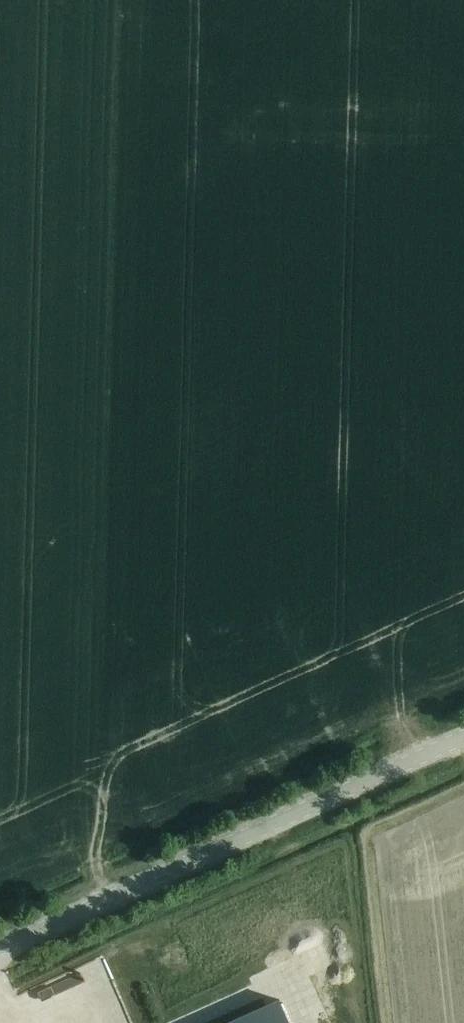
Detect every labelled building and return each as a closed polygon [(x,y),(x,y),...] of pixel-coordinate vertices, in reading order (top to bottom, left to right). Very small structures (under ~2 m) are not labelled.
[(277,1002),(281,1000),(280,999),(228,1022),(287,1022),(277,1002)]
